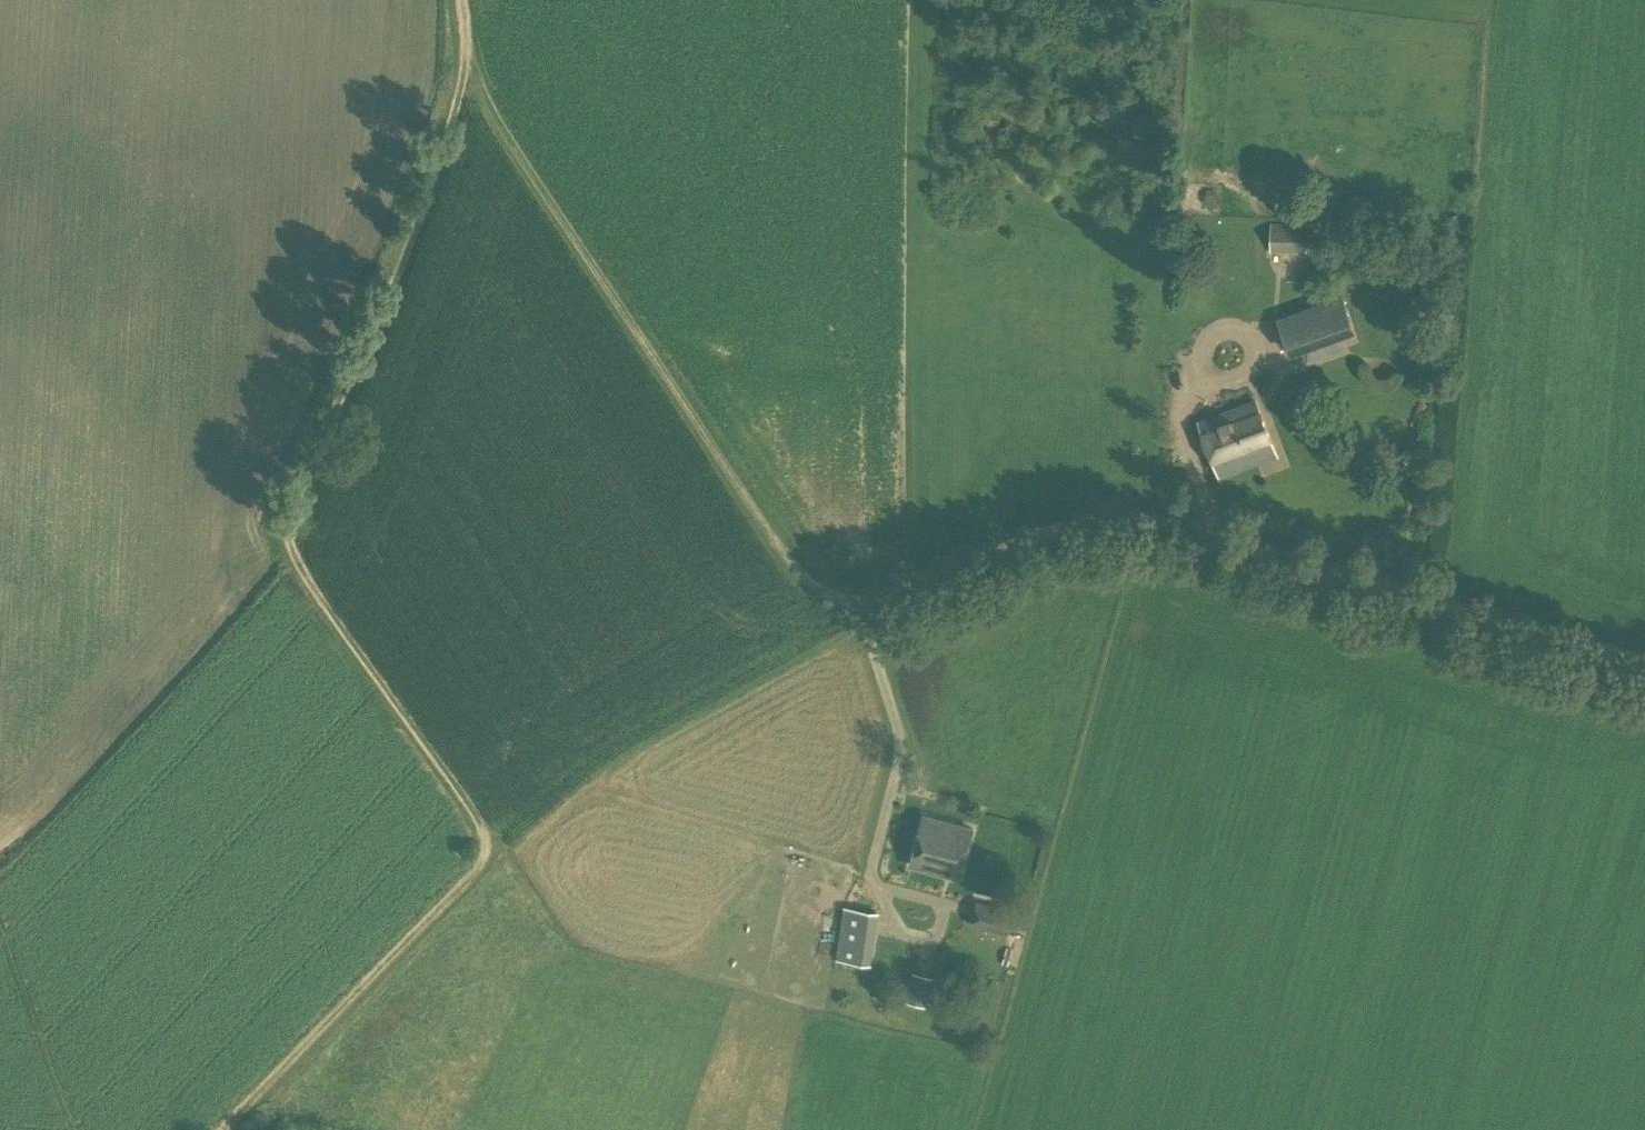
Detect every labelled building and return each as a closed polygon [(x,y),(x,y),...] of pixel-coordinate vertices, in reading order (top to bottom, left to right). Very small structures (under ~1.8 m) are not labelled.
[(1305,253),(1306,224),(1271,223),(1270,252),(1305,253)] [(1290,353),(1356,330),(1343,294),(1277,317),(1290,353)] [(1222,477),(1278,455),(1257,401),(1201,423),(1222,477)] [(961,878),(975,828),(925,815),(912,864),(961,878)] [(1007,934),(1013,910),(977,901),(971,925),(1007,934)] [(871,964),(879,911),(844,906),(836,958),(871,964)] [(910,981),(905,1001),(926,1007),(931,986),(910,981)]
